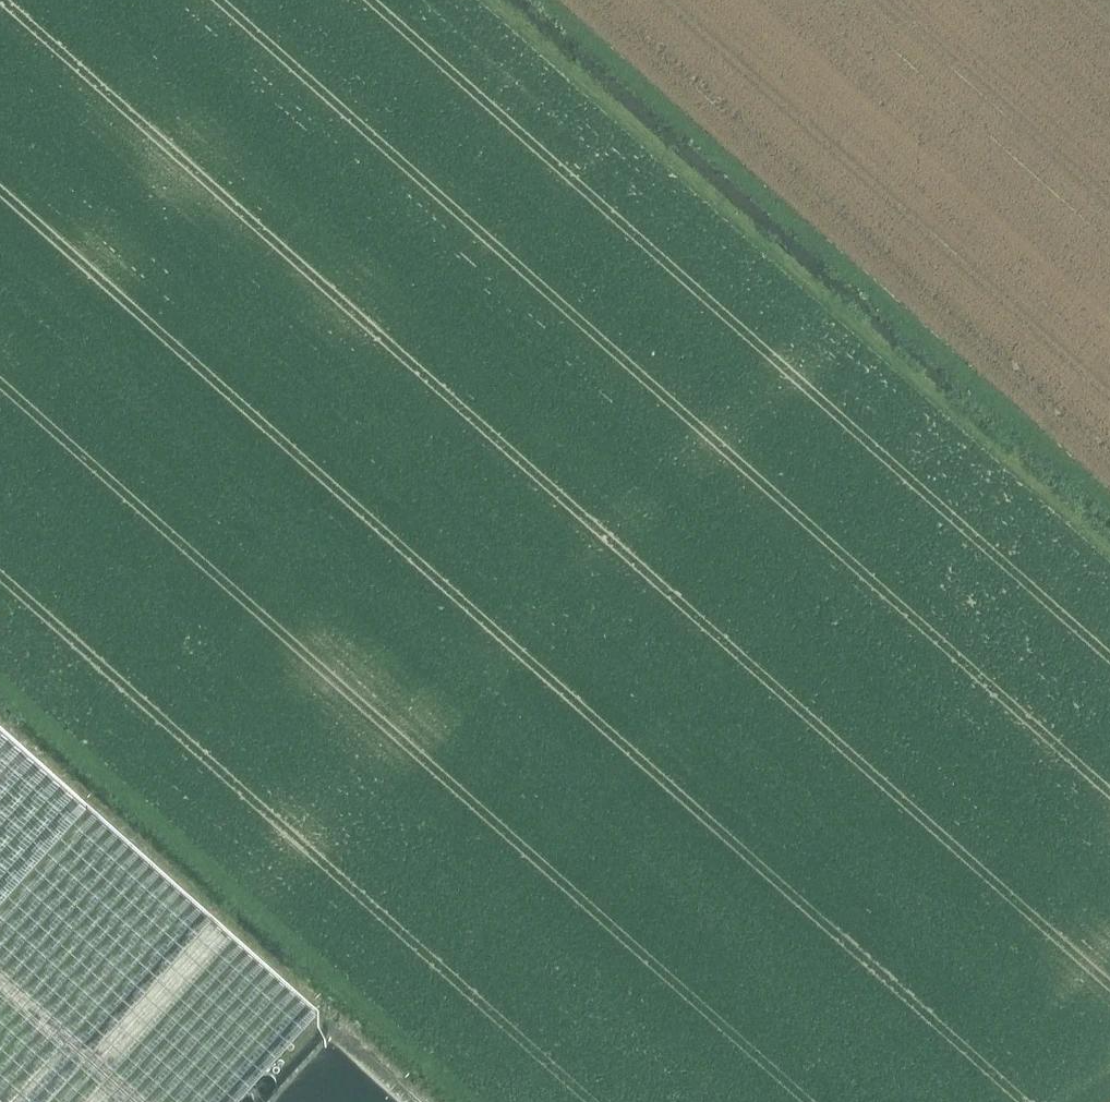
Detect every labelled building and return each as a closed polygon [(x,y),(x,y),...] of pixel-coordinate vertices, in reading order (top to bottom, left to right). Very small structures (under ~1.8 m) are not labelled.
[(86,806),(0,727),(0,901),(86,806)] [(0,901),(0,1101),(234,1101),(315,1011),(86,806),(0,901)]
